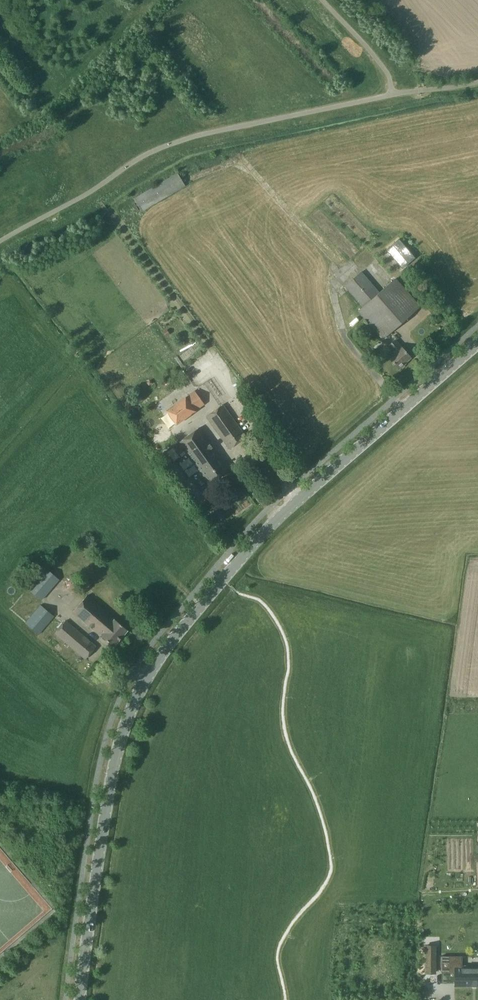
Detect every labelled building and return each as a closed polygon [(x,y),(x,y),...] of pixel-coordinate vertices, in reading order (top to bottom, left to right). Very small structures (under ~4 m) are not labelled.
[(134,199),(141,211),(185,185),(177,173),(134,199)] [(395,248),(389,253),(402,268),(403,268),(409,263),(405,258),(411,253),(399,238),(392,244),(395,248)] [(345,286),(363,307),(358,311),(383,339),(420,306),(396,278),(379,293),(361,272),(345,286)] [(435,302),(428,308),(432,313),(440,306),(435,302)] [(405,363),(411,357),(395,339),(387,347),(386,345),(377,353),(383,359),(388,356),(398,369),(405,363)] [(185,396),(176,403),(186,418),(196,411),(195,410),(204,404),(195,391),(186,397),(185,396)] [(234,447),(243,440),(242,439),(246,436),(223,404),(220,406),(219,406),(209,413),(210,413),(206,416),(230,449),(233,446),(234,447)] [(179,442),(174,445),(179,453),(184,449),(209,484),(213,481),(213,482),(226,473),(225,472),(229,470),(198,428),(196,430),(194,430),(182,439),(179,442)] [(28,586),(27,588),(41,600),(59,579),(45,567),(34,580),(31,578),(25,584),(28,586)] [(73,612),(82,620),(114,646),(127,630),(114,619),(115,618),(87,595),(84,599),(82,599),(76,607),(77,607),(73,612)] [(40,605),(27,620),(26,622),(39,634),(54,616),(40,605)] [(94,649),(96,647),(65,621),(63,623),(57,630),(55,633),(86,659),(87,656),(88,657),(94,650),(94,649)] [(441,972),(442,972),(455,972),(455,985),(472,985),(472,986),(477,985),(477,984),(477,967),(462,967),(462,956),(441,956),(441,972)]
